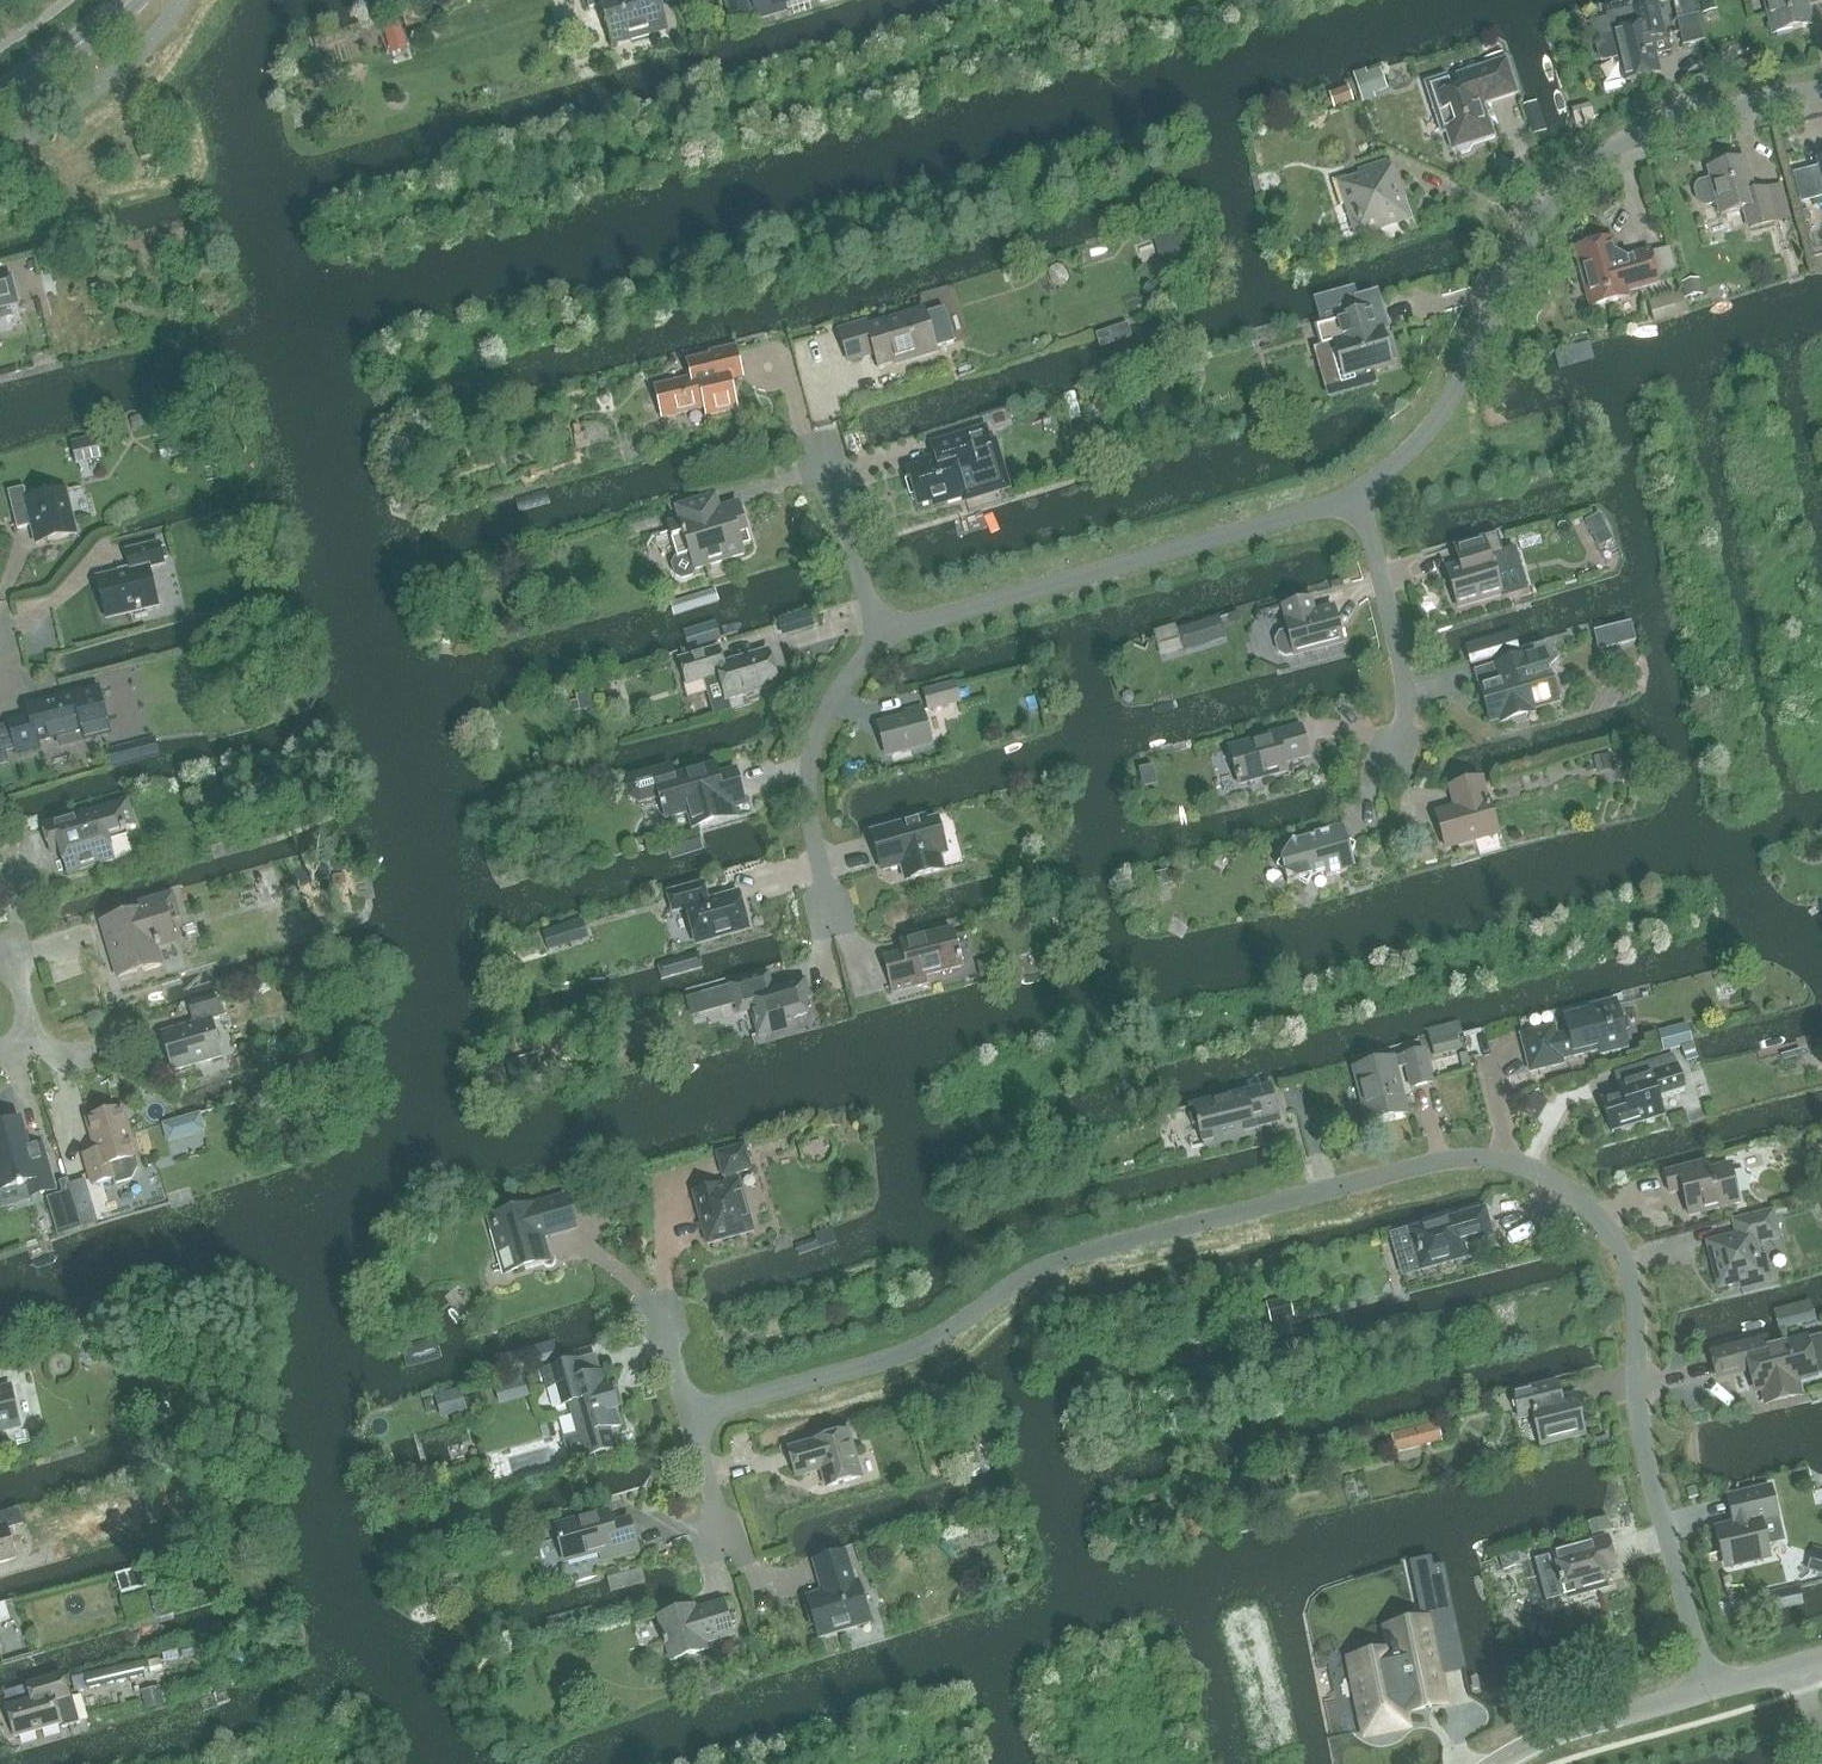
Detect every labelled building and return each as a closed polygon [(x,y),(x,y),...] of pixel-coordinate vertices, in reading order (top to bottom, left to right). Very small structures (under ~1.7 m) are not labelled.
[(588,9),(600,6),(612,48),(669,32),(661,0),(586,0),(588,9)] [(741,23),(785,11),(784,3),(796,0),(735,0),(741,23)] [(1685,20),(1700,17),(1696,0),(1680,0),(1685,20)] [(1702,0),(1705,14),(1717,11),(1714,0),(1702,0)] [(1773,35),(1812,25),(1806,0),(1765,0),(1773,35)] [(1610,21),(1591,25),(1594,35),(1600,59),(1601,61),(1603,61),(1605,62),(1619,59),(1625,81),(1660,73),(1655,56),(1669,52),(1665,36),(1658,4),(1632,10),(1632,11),(1609,17),(1610,21)] [(1685,20),(1679,22),(1685,48),(1706,43),(1700,17),(1685,20)] [(400,23),(385,28),(392,53),(408,48),(400,23)] [(1448,76),(1425,84),(1441,135),(1446,133),(1452,151),(1455,150),(1456,151),(1460,154),(1469,151),(1472,146),(1471,144),(1494,137),(1484,105),(1517,94),(1506,60),(1457,76),(1461,88),(1452,91),(1448,76)] [(1367,76),(1355,80),(1361,99),(1373,95),(1367,76)] [(1348,88),(1330,94),(1334,105),(1352,99),(1348,88)] [(1548,131),(1537,101),(1523,106),(1534,136),(1548,131)] [(140,160),(156,154),(151,142),(136,148),(140,160)] [(1709,169),(1712,178),(1699,182),(1696,186),(1695,190),(1697,201),(1701,205),(1706,206),(1718,203),(1721,215),(1744,209),(1749,229),(1775,222),(1766,190),(1753,194),(1744,160),(1709,169)] [(1388,169),(1386,162),(1359,171),(1362,178),(1347,183),(1345,176),(1332,180),(1340,206),(1352,202),(1360,226),(1355,227),(1358,235),(1407,218),(1391,168),(1388,169)] [(1812,195),(1806,172),(1794,175),(1800,198),(1812,195)] [(1623,259),(1617,255),(1613,240),(1575,250),(1590,307),(1624,298),(1622,294),(1658,284),(1650,252),(1623,259)] [(1185,252),(1163,260),(1168,276),(1191,268),(1185,252)] [(1051,273),(1051,274),(1051,275),(1051,276),(1051,277),(1052,277),(1052,278),(1055,284),(1056,284),(1056,285),(1057,286),(1058,286),(1059,287),(1060,287),(1061,288),(1062,288),(1063,287),(1064,287),(1065,287),(1066,287),(1066,286),(1067,286),(1067,285),(1068,285),(1068,284),(1069,283),(1069,282),(1069,281),(1070,280),(1069,279),(1069,278),(1069,277),(1069,276),(1065,270),(1065,269),(1064,269),(1064,268),(1063,268),(1062,267),(1061,267),(1060,267),(1059,267),(1059,266),(1058,267),(1057,267),(1056,267),(1055,267),(1054,268),(1053,269),(1052,270),(1052,271),(1051,271),(1051,272),(1051,273)] [(10,307),(18,305),(11,277),(0,280),(0,309),(10,307)] [(1700,279),(1683,282),(1687,297),(1703,293),(1700,279)] [(1360,307),(1355,289),(1313,300),(1319,319),(1360,307)] [(1682,293),(1658,299),(1663,318),(1687,312),(1682,293)] [(866,322),(839,330),(848,362),(875,354),(879,367),(907,358),(908,360),(936,352),(935,347),(952,342),(942,310),(925,315),(923,310),(868,327),(866,322)] [(1323,347),(1314,349),(1328,398),(1378,384),(1374,371),(1392,366),(1390,360),(1393,355),(1392,349),(1386,346),(1381,329),(1377,330),(1372,310),(1339,320),(1339,322),(1318,329),(1323,347)] [(1104,333),(1095,336),(1100,350),(1132,340),(1127,325),(1104,333)] [(738,409),(731,380),(743,377),(736,347),(709,353),(710,357),(686,362),(690,380),(654,388),(661,418),(704,408),(706,416),(738,409)] [(1064,393),(1071,422),(1083,419),(1075,390),(1064,393)] [(145,427),(141,415),(130,418),(134,430),(145,427)] [(937,462),(908,472),(918,505),(932,501),(933,505),(964,496),(965,500),(1008,487),(994,442),(989,443),(985,429),(967,435),(932,446),(937,462)] [(99,442),(73,448),(77,464),(102,457),(99,442)] [(27,499),(25,487),(8,491),(17,530),(32,526),(36,544),(76,534),(65,490),(27,499)] [(519,512),(550,503),(546,487),(514,497),(519,512)] [(679,520),(667,524),(676,554),(675,554),(671,562),(675,573),(682,578),(693,574),(695,570),(744,556),(742,547),(751,545),(739,506),(720,511),(716,495),(676,507),(679,520)] [(1599,514),(1585,522),(1592,534),(1606,527),(1599,514)] [(1458,608),(1502,595),(1491,557),(1504,553),(1498,534),(1455,547),(1460,565),(1447,569),(1458,608)] [(107,618),(158,606),(149,567),(164,564),(159,544),(126,552),(131,570),(97,578),(107,618)] [(526,552),(515,562),(528,576),(539,566),(526,552)] [(673,617),(719,604),(715,590),(669,604),(673,617)] [(1315,613),(1311,599),(1282,606),(1288,630),(1279,633),(1275,640),(1278,653),(1286,657),(1294,655),(1342,643),(1333,608),(1315,613)] [(1218,619),(1176,632),(1181,649),(1224,636),(1218,619)] [(716,622),(683,632),(688,649),(721,640),(716,622)] [(1632,622),(1617,626),(1621,644),(1636,641),(1632,622)] [(1471,667),(1519,653),(1514,632),(1465,646),(1471,667)] [(1490,722),(1542,706),(1557,702),(1563,696),(1545,679),(1544,679),(1543,675),(1560,658),(1545,643),(1521,650),(1523,657),(1495,665),(1500,681),(1480,687),(1490,722)] [(723,665),(718,648),(680,660),(688,685),(719,676),(727,701),(778,685),(768,651),(723,665)] [(931,708),(958,700),(955,687),(928,694),(931,708)] [(0,728),(0,766),(7,764),(4,752),(16,749),(17,754),(40,748),(38,741),(56,736),(59,749),(113,736),(101,688),(76,694),(27,706),(30,717),(9,722),(10,725),(0,728)] [(887,755),(931,743),(921,707),(905,712),(907,717),(878,725),(887,755)] [(1239,785),(1288,772),(1285,763),(1310,756),(1301,726),(1264,736),(1265,738),(1229,748),(1239,785)] [(1610,753),(1592,757),(1596,772),(1614,768),(1610,753)] [(639,804),(660,798),(666,819),(688,813),(693,829),(736,816),(734,807),(745,803),(736,770),(717,775),(714,765),(675,776),(671,763),(631,775),(624,786),(628,798),(639,804)] [(1154,766),(1140,769),(1144,787),(1158,784),(1154,766)] [(255,771),(246,782),(256,791),(266,780),(255,771)] [(1486,800),(1480,779),(1450,788),(1456,808),(1436,814),(1446,848),(1498,834),(1488,799),(1486,800)] [(127,801),(88,813),(88,812),(43,826),(48,842),(57,839),(68,873),(115,859),(107,834),(134,826),(127,801)] [(926,823),(924,818),(871,832),(882,871),(901,866),(906,881),(944,870),(940,855),(947,853),(937,820),(926,823)] [(1326,877),(1356,869),(1344,825),(1314,833),(1314,835),(1291,842),(1281,860),(1287,885),(1325,874),(1326,877)] [(1165,871),(1149,876),(1153,889),(1169,884),(1165,871)] [(345,873),(333,875),(335,886),(347,884),(345,873)] [(707,901),(702,884),(668,893),(673,912),(686,909),(696,945),(749,930),(738,893),(707,901)] [(139,901),(142,910),(102,922),(118,977),(161,964),(157,949),(177,942),(172,921),(182,917),(174,891),(139,901)] [(557,928),(543,932),(549,949),(562,945),(557,928)] [(893,992),(924,983),(922,977),(962,967),(952,929),(902,942),(904,953),(884,958),(893,992)] [(1048,941),(1036,944),(1040,958),(1052,955),(1048,941)] [(656,966),(661,981),(703,969),(698,954),(656,966)] [(771,991),(767,975),(732,985),(740,1012),(752,1008),(759,1035),(782,1028),(781,1025),(794,1022),(793,1019),(807,1015),(803,1001),(809,999),(804,982),(771,991)] [(701,994),(687,998),(692,1016),(706,1012),(701,994)] [(173,1071),(222,1057),(211,1021),(224,1017),(219,1000),(189,1009),(194,1024),(162,1034),(173,1071)] [(1628,1048),(1616,1002),(1590,1007),(1591,1009),(1564,1016),(1568,1033),(1556,1036),(1555,1031),(1553,1028),(1549,1028),(1521,1035),(1530,1072),(1558,1065),(1561,1063),(1562,1059),(1599,1050),(1600,1055),(1628,1048)] [(1689,1026),(1660,1034),(1664,1050),(1694,1043),(1693,1040),(1689,1026)] [(1456,1034),(1429,1041),(1433,1056),(1460,1049),(1456,1034)] [(1813,1049),(1817,1066),(1821,1065),(1821,1047),(1813,1049)] [(1432,1083),(1424,1051),(1355,1068),(1369,1124),(1406,1114),(1395,1070),(1406,1067),(1412,1088),(1432,1083)] [(1467,1053),(1460,1055),(1463,1069),(1471,1067),(1467,1053)] [(1660,1069),(1657,1060),(1621,1071),(1628,1094),(1604,1101),(1603,1099),(1602,1099),(1612,1133),(1614,1133),(1613,1130),(1662,1115),(1663,1118),(1664,1117),(1659,1099),(1668,1096),(1668,1095),(1686,1089),(1678,1064),(1660,1069)] [(1255,1133),(1252,1119),(1277,1113),(1270,1087),(1188,1108),(1193,1126),(1197,1125),(1198,1129),(1199,1129),(1204,1146),(1255,1133)] [(92,1185),(113,1179),(115,1184),(133,1179),(140,1167),(138,1157),(136,1157),(122,1109),(88,1119),(98,1152),(84,1156),(92,1185)] [(199,1114),(181,1119),(186,1137),(204,1131),(199,1114)] [(21,1121),(0,1127),(0,1191),(27,1184),(30,1197),(55,1190),(43,1146),(29,1150),(21,1121)] [(707,1245),(753,1232),(737,1173),(751,1169),(744,1146),(717,1154),(725,1184),(693,1193),(707,1245)] [(1708,1170),(1706,1162),(1665,1173),(1670,1194),(1683,1191),(1689,1216),(1739,1203),(1729,1165),(1708,1170)] [(86,1179),(69,1184),(82,1227),(99,1222),(86,1179)] [(63,1194),(47,1199),(59,1238),(83,1228),(82,1227),(69,1184),(68,1180),(60,1182),(60,1183),(63,1194)] [(504,1274),(549,1261),(543,1238),(575,1229),(566,1197),(489,1218),(504,1274)] [(1422,1269),(1466,1256),(1462,1244),(1491,1235),(1484,1210),(1411,1231),(1422,1269)] [(1757,1257),(1754,1243),(1779,1237),(1773,1211),(1733,1221),(1738,1238),(1710,1245),(1720,1286),(1737,1282),(1739,1288),(1769,1280),(1763,1255),(1757,1257)] [(794,1240),(799,1255),(837,1241),(833,1226),(794,1240)] [(1810,1298),(1773,1308),(1780,1332),(1817,1322),(1810,1298)] [(1290,1299),(1267,1304),(1272,1323),(1294,1317),(1290,1299)] [(389,1322),(379,1325),(385,1352),(396,1350),(389,1322)] [(1712,1353),(1718,1378),(1750,1369),(1756,1391),(1760,1390),(1764,1405),(1803,1395),(1799,1380),(1821,1374),(1821,1335),(1769,1348),(1767,1339),(1712,1353)] [(406,1369),(441,1358),(434,1337),(399,1348),(406,1369)] [(559,1358),(554,1339),(503,1352),(508,1371),(559,1358)] [(82,1344),(79,1350),(80,1357),(86,1361),(93,1359),(97,1353),(95,1346),(89,1343),(82,1344)] [(610,1429),(621,1426),(610,1388),(607,1389),(603,1373),(588,1377),(583,1359),(543,1371),(554,1409),(570,1404),(578,1436),(565,1440),(571,1462),(615,1450),(610,1429)] [(526,1382),(496,1390),(501,1406),(530,1398),(526,1382)] [(1561,1399),(1557,1383),(1557,1382),(1513,1393),(1519,1419),(1533,1415),(1541,1445),(1585,1435),(1578,1407),(1575,1408),(1572,1396),(1561,1399)] [(22,1428),(12,1384),(0,1387),(0,1432),(22,1428)] [(461,1390),(435,1397),(441,1417),(467,1410),(461,1390)] [(1439,1424),(1416,1430),(1420,1448),(1443,1442),(1439,1424)] [(861,1478),(848,1432),(789,1449),(796,1477),(824,1469),(828,1485),(826,1486),(827,1487),(861,1478)] [(1259,1474),(1244,1487),(1253,1498),(1268,1485),(1259,1474)] [(1734,1526),(1720,1529),(1729,1566),(1768,1557),(1766,1548),(1783,1544),(1777,1517),(1770,1488),(1740,1495),(1745,1516),(1732,1519),(1734,1526)] [(110,1500),(94,1505),(98,1518),(114,1514),(110,1500)] [(16,1560),(8,1530),(24,1525),(19,1509),(0,1514),(0,1564),(16,1560)] [(611,1524),(608,1511),(555,1526),(565,1563),(600,1553),(602,1560),(638,1550),(629,1519),(611,1524)] [(1587,1523),(1591,1537),(1611,1531),(1608,1518),(1587,1523)] [(1565,1599),(1609,1587),(1605,1573),(1617,1570),(1608,1537),(1553,1553),(1565,1599)] [(1810,1570),(1821,1574),(1821,1552),(1816,1550),(1810,1570)] [(855,1583),(846,1552),(813,1562),(822,1592),(808,1597),(808,1595),(806,1596),(819,1640),(821,1639),(820,1638),(850,1629),(849,1626),(868,1620),(869,1625),(870,1624),(858,1582),(855,1583)] [(1518,1553),(1500,1558),(1504,1571),(1521,1566),(1518,1553)] [(160,1565),(118,1577),(118,1578),(123,1595),(165,1583),(160,1567),(160,1565)] [(733,1635),(723,1602),(706,1607),(704,1611),(696,1613),(695,1607),(658,1617),(671,1661),(708,1650),(705,1644),(733,1635)] [(1438,1602),(1423,1605),(1427,1626),(1442,1623),(1438,1602)] [(10,1620),(5,1604),(0,1605),(0,1623),(10,1620)] [(1393,1650),(1351,1659),(1366,1734),(1367,1734),(1405,1726),(1463,1715),(1448,1638),(1428,1643),(1424,1625),(1389,1631),(1393,1650)] [(147,1661),(85,1676),(88,1689),(150,1675),(147,1661)] [(7,1708),(16,1738),(62,1724),(63,1728),(76,1724),(62,1676),(27,1686),(32,1701),(7,1708)] [(160,1687),(141,1692),(145,1707),(163,1703),(160,1687)]
